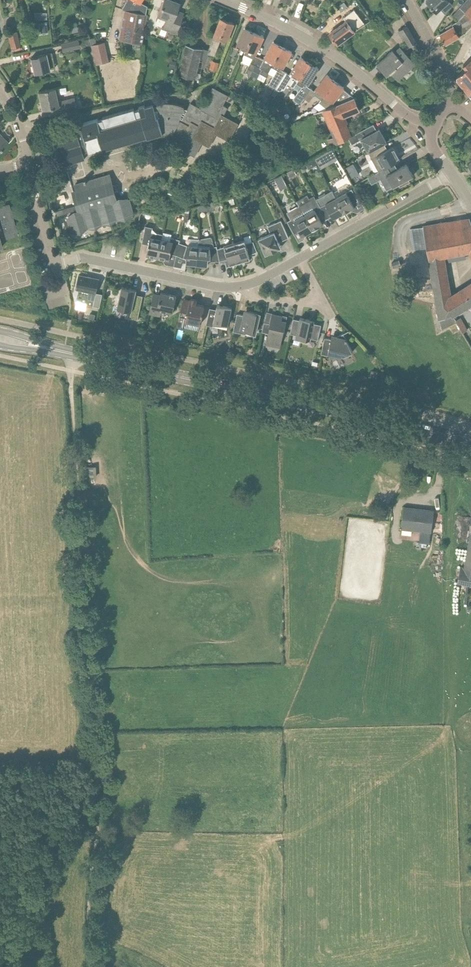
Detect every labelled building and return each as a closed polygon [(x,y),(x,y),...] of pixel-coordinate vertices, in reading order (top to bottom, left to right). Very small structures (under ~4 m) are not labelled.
[(122,9),(124,11),(119,39),(120,39),(119,40),(141,44),(147,14),(145,14),(147,7),(140,2),(141,0),(127,0),(122,9)] [(161,7),(157,16),(165,19),(161,29),(175,34),(183,13),(182,13),(180,19),(174,16),(179,3),(171,0),(163,0),(161,7)] [(383,3),(387,8),(391,5),(387,0),(383,3)] [(426,1),(436,13),(449,1),(450,0),(427,0),(426,1)] [(440,34),(446,44),(466,33),(470,27),(470,0),(467,0),(453,16),(458,21),(446,28),(447,30),(440,34)] [(344,2),(337,7),(341,12),(348,7),(344,2)] [(347,22),(329,33),(338,44),(356,32),(355,31),(364,24),(354,10),(344,18),(347,22)] [(208,51),(209,51),(208,54),(215,56),(216,53),(220,41),(226,43),(234,23),(221,18),(216,32),(215,32),(208,51)] [(419,47),(417,43),(407,26),(399,31),(404,40),(405,39),(410,47),(411,46),(414,51),(419,47)] [(238,43),(248,47),(254,33),(245,29),(246,28),(245,28),(238,43)] [(20,47),(16,32),(8,34),(12,49),(20,47)] [(246,72),(251,75),(252,75),(260,58),(255,56),(257,52),(264,37),(263,36),(263,37),(254,33),(248,47),(245,54),(253,58),(246,72)] [(92,50),(90,43),(89,39),(84,40),(86,52),(92,50)] [(77,41),(72,42),(61,45),(62,51),(79,48),(77,41)] [(96,44),(96,42),(90,43),(92,50),(95,64),(108,61),(104,42),(96,44)] [(271,67),(272,67),(282,47),(274,43),(274,42),(273,42),(266,56),(264,60),(260,58),(252,75),(251,75),(249,79),(254,82),(256,78),(257,79),(260,73),(266,77),(271,67)] [(195,79),(197,70),(202,49),(186,45),(179,75),(177,84),(193,88),(195,79)] [(238,49),(236,48),(233,47),(229,55),(235,57),(238,49)] [(276,88),(286,72),(281,70),(284,66),(292,52),(291,51),(291,52),(282,47),(272,67),(277,70),(269,84),(276,88)] [(400,47),(395,52),(393,50),(377,65),(387,76),(390,72),(398,81),(402,77),(401,77),(415,64),(416,64),(400,47)] [(50,70),(49,65),(54,64),(51,54),(46,55),(37,57),(30,58),(34,73),(50,70)] [(286,72),(276,88),(280,91),(284,90),(288,84),(293,88),(297,83),(310,63),(301,58),(302,57),(301,57),(291,71),(292,71),(290,75),(286,72)] [(463,64),(466,68),(457,76),(457,79),(469,94),(470,92),(470,58),(463,64)] [(217,71),(219,63),(212,61),(209,69),(217,71)] [(304,98),(311,88),(306,85),(319,68),(318,68),(318,69),(310,63),(297,83),(303,86),(293,100),(300,104),(304,98)] [(311,88),(304,98),(309,102),(314,94),(321,100),(335,81),(328,76),(328,75),(327,75),(315,91),(311,88)] [(351,98),(352,97),(344,91),(342,93),(340,92),(344,87),(343,87),(335,81),(321,100),(319,102),(327,108),(343,102),(351,98)] [(167,103),(164,103),(161,104),(160,103),(157,103),(158,105),(154,106),(154,104),(146,107),(145,105),(139,107),(139,109),(135,110),(134,108),(103,117),(103,119),(99,121),(98,119),(81,124),(82,129),(76,131),(75,130),(55,136),(56,136),(60,150),(59,150),(59,151),(60,151),(64,165),(63,165),(64,166),(84,160),(84,159),(83,160),(81,154),(102,148),(103,150),(103,149),(117,145),(118,146),(118,145),(118,144),(132,140),(132,141),(133,141),(133,140),(147,136),(147,137),(163,133),(165,133),(165,137),(170,137),(170,134),(172,134),(185,141),(181,148),(194,155),(201,142),(209,146),(210,145),(209,145),(213,138),(214,138),(213,137),(216,132),(229,140),(229,139),(238,123),(237,123),(237,124),(223,116),(228,108),(222,105),(227,96),(213,88),(205,104),(206,104),(203,110),(191,103),(187,110),(184,108),(184,107),(180,105),(178,104),(176,104),(173,103),(171,103),(169,103),(167,103)] [(38,92),(42,109),(50,107),(50,110),(61,108),(63,113),(77,110),(75,98),(57,102),(55,89),(47,90),(46,90),(44,90),(38,92)] [(332,128),(333,130),(335,136),(327,140),(331,147),(338,143),(338,145),(351,137),(347,126),(350,126),(345,115),(359,110),(354,97),(353,97),(353,98),(352,97),(351,98),(343,102),(327,108),(329,110),(315,115),(322,132),(332,128)] [(362,140),(368,152),(384,144),(387,142),(382,135),(378,134),(373,124),(349,139),(353,146),(362,140)] [(243,142),(252,147),(257,139),(247,134),(246,136),(244,135),(241,141),(243,142)] [(8,143),(2,136),(0,137),(0,151),(8,143)] [(379,172),(398,161),(400,160),(398,157),(396,158),(395,156),(396,153),(393,147),(387,150),(384,144),(368,152),(372,159),(379,172)] [(324,165),(336,158),(331,150),(315,159),(320,169),(325,167),(324,165)] [(399,184),(400,188),(410,182),(407,179),(413,176),(408,166),(402,169),(398,161),(379,172),(368,178),(372,184),(380,179),(386,191),(399,184)] [(359,174),(353,163),(346,167),(352,178),(359,174)] [(77,191),(73,192),(79,213),(68,217),(70,224),(70,225),(71,225),(71,226),(73,234),(74,234),(73,232),(132,215),(133,217),(131,209),(131,207),(131,206),(130,207),(128,199),(117,202),(109,175),(87,182),(86,178),(84,179),(85,182),(76,185),(76,184),(75,184),(77,191)] [(276,182),(277,181),(281,189),(287,187),(282,176),(274,179),(276,182)] [(333,193),(336,200),(337,200),(344,213),(355,207),(353,204),(358,201),(352,191),(350,192),(349,188),(344,187),(333,193)] [(246,198),(244,192),(236,196),(237,196),(235,197),(238,202),(246,198)] [(325,216),(318,203),(314,196),(309,199),(307,195),(297,201),(299,206),(300,205),(314,230),(323,224),(320,219),(325,216)] [(334,219),(344,213),(337,200),(336,200),(330,203),(327,197),(318,203),(325,216),(331,213),(334,219)] [(207,204),(209,211),(213,210),(216,207),(214,202),(207,204)] [(18,235),(16,229),(15,229),(10,211),(9,204),(0,207),(0,240),(18,235)] [(300,205),(299,206),(287,212),(291,220),(286,223),(294,234),(300,231),(302,235),(303,234),(304,234),(304,235),(314,230),(300,205)] [(456,322),(455,321),(452,316),(470,304),(470,289),(450,300),(450,294),(447,296),(443,272),(441,256),(467,247),(470,255),(470,223),(469,219),(410,229),(414,249),(427,247),(440,319),(442,329),(456,322)] [(265,255),(276,250),(277,249),(277,248),(277,247),(276,246),(280,245),(279,242),(289,238),(280,221),(267,228),(270,234),(258,241),(265,255)] [(149,241),(146,255),(158,257),(162,239),(161,239),(162,234),(151,232),(152,227),(145,226),(142,240),(149,241)] [(217,251),(217,250),(214,250),(212,238),(211,237),(199,240),(198,248),(197,264),(208,265),(208,260),(220,261),(218,250),(217,251)] [(171,241),(162,239),(158,257),(169,260),(171,254),(176,255),(179,245),(178,245),(179,240),(171,239),(171,241)] [(245,241),(235,245),(240,262),(250,259),(249,254),(257,252),(253,243),(246,245),(245,241)] [(186,264),(197,264),(198,248),(179,245),(176,255),(186,259),(186,264)] [(218,250),(220,261),(228,259),(230,265),(240,262),(235,245),(218,250)] [(93,306),(94,303),(99,279),(79,275),(76,289),(79,289),(77,296),(76,301),(87,304),(87,305),(93,306)] [(122,286),(119,296),(117,308),(131,311),(130,318),(138,320),(143,296),(135,295),(137,290),(122,286)] [(160,298),(153,297),(149,312),(161,315),(162,309),(173,311),(177,296),(161,293),(160,298)] [(200,324),(205,306),(206,302),(190,299),(189,304),(182,303),(176,323),(184,325),(186,320),(200,324)] [(228,324),(232,308),(223,306),(222,308),(217,307),(216,310),(215,310),(210,309),(210,308),(206,324),(213,326),(214,321),(228,324)] [(256,332),(260,314),(249,312),(248,316),(237,314),(233,330),(245,333),(246,330),(256,332)] [(283,317),(272,314),(270,322),(264,321),(262,331),(270,333),(267,342),(278,345),(282,329),(285,330),(287,322),(282,320),(283,317)] [(318,338),(321,325),(309,324),(310,320),(300,318),(300,320),(293,319),(290,332),(296,333),(296,336),(310,339),(311,336),(318,338)] [(461,318),(460,318),(455,321),(456,322),(463,333),(468,330),(461,318)] [(343,357),(353,352),(347,341),(347,339),(346,339),(343,334),(337,337),(332,335),(331,339),(325,338),(320,354),(327,356),(328,353),(343,357)] [(377,379),(378,372),(372,371),(370,378),(377,379)] [(88,477),(97,476),(97,465),(87,465),(88,477)] [(419,542),(430,544),(433,511),(404,508),(402,529),(420,531),(419,542)] [(458,581),(470,583),(470,516),(469,533),(470,533),(464,568),(461,567),(458,581)]
